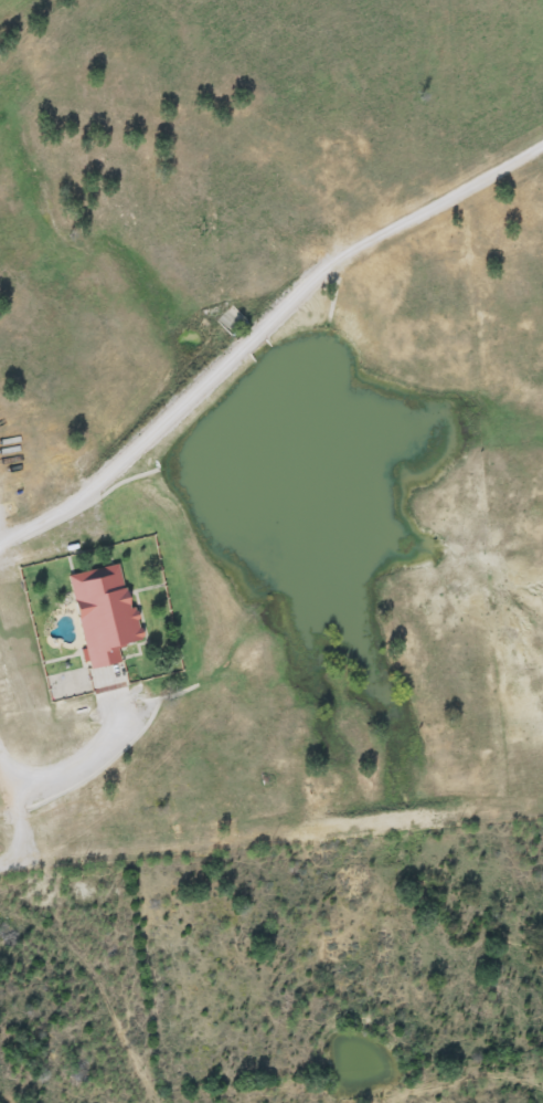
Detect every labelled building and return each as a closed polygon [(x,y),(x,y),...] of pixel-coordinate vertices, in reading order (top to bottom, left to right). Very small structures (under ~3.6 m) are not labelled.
[(228,334),(215,321),(231,306),(243,319),(228,334)] [(120,663),(87,669),(71,574),(124,565),(138,642),(118,645),(120,663)]
